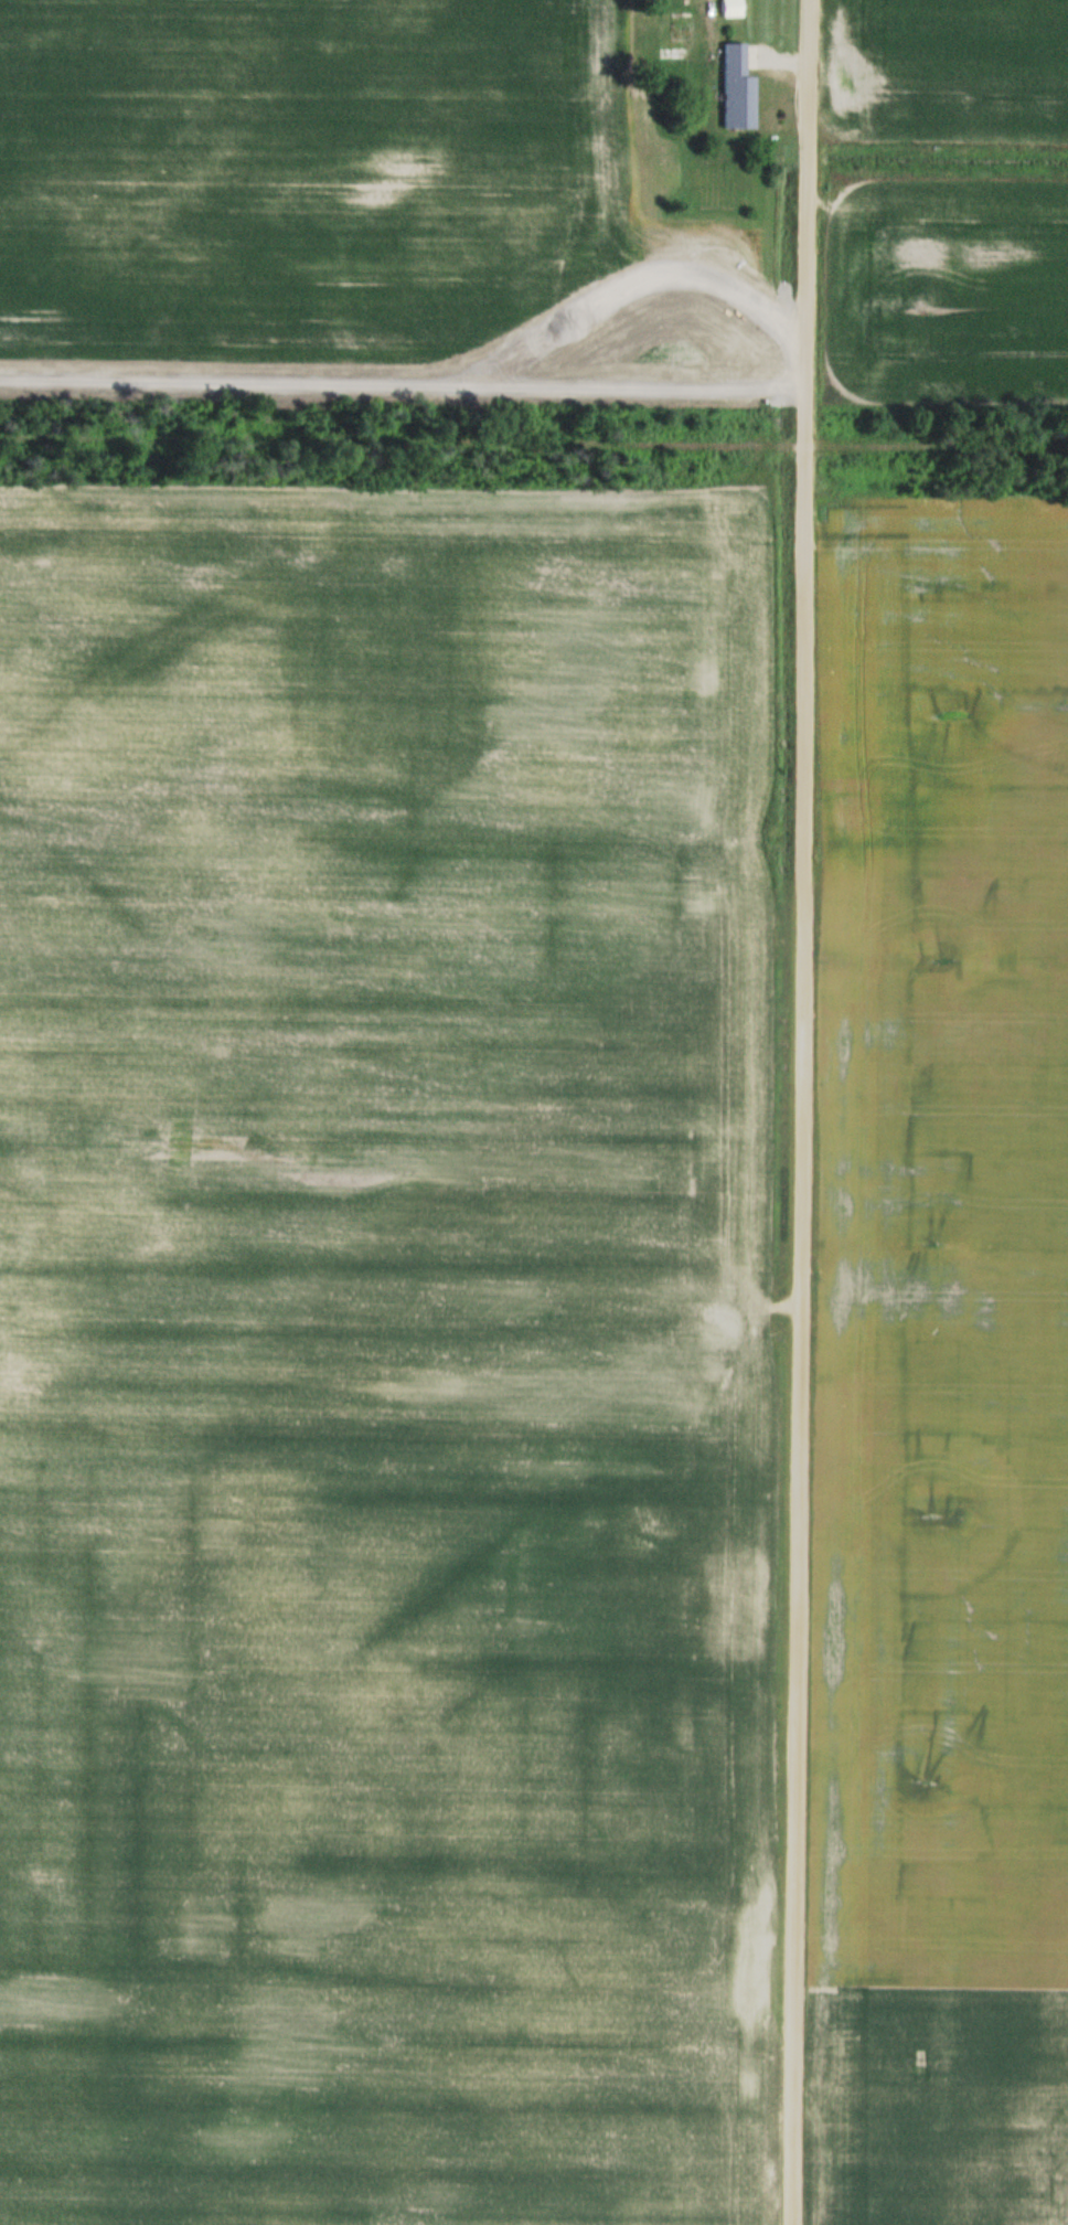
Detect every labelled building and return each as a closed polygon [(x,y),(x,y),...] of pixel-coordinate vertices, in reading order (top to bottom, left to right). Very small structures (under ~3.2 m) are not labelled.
[(720,16),(739,16),(739,0),(720,0),(720,16)] [(750,126),(750,74),(741,74),(741,42),(721,42),(721,126),(750,126)]
